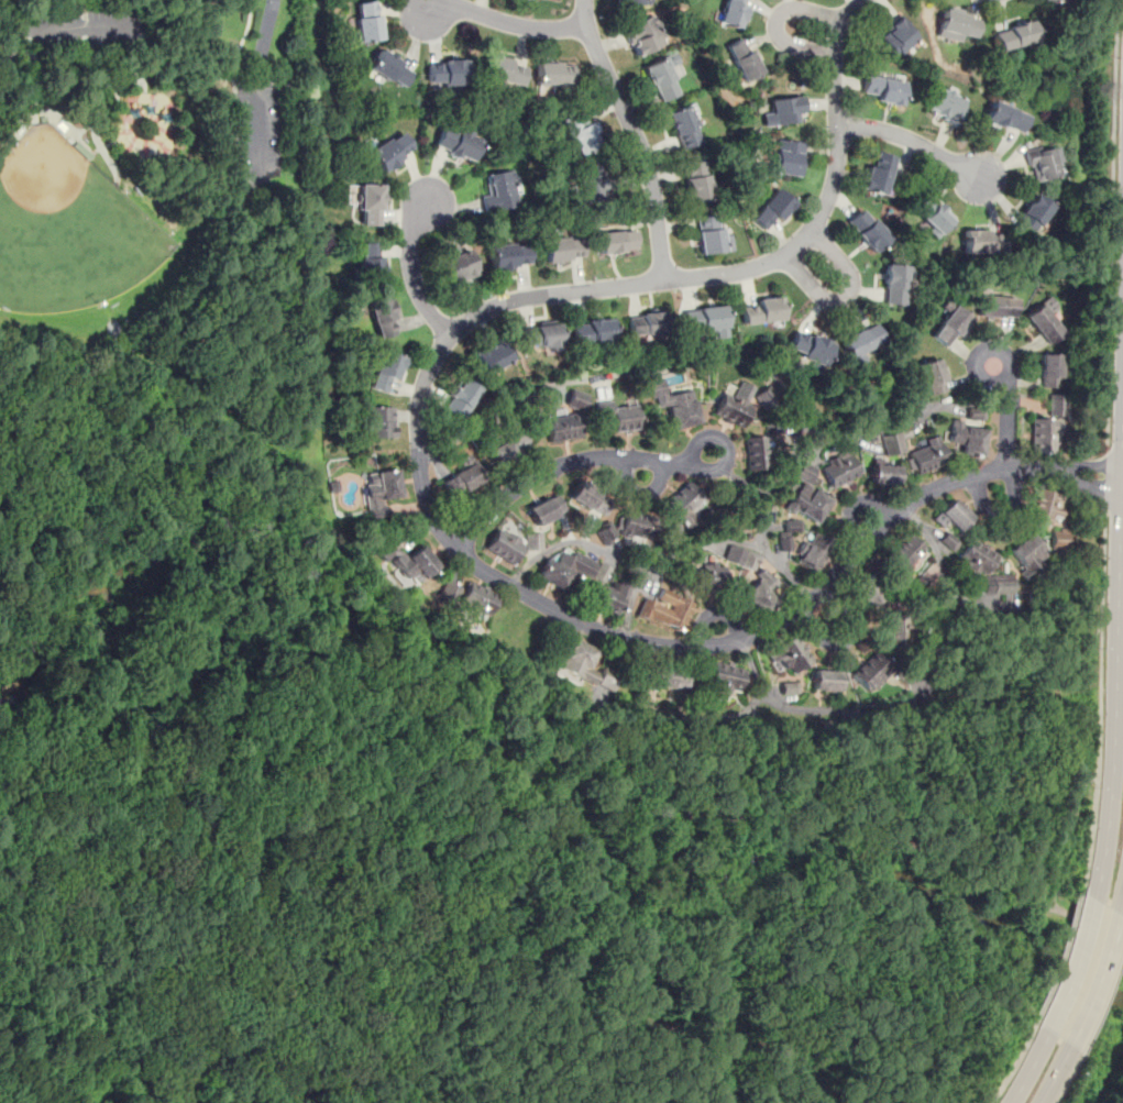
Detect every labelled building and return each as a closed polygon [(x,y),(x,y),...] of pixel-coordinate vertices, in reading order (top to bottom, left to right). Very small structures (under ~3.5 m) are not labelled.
[(719,22),(739,26),(745,0),(725,0),(719,22)] [(357,45),(382,42),(376,1),(352,4),(357,45)] [(936,35),(961,42),(962,35),(975,38),(979,16),(943,8),(936,35)] [(656,15),(623,32),(636,57),(669,41),(656,15)] [(878,37),(896,57),(917,36),(898,16),(878,37)] [(999,51),(1036,42),(1032,22),(994,30),(999,51)] [(723,47),(741,82),(761,71),(741,36),(723,47)] [(411,70),(379,49),(367,69),(399,89),(411,70)] [(526,63),(487,54),(482,78),(520,88),(526,63)] [(658,103),(680,93),(663,57),(642,67),(658,103)] [(466,59),(427,59),(427,85),(466,85),(466,59)] [(573,64),(536,64),(536,87),(573,87),(573,64)] [(860,96),(899,106),(904,84),(866,74),(860,96)] [(955,125),(966,99),(935,87),(925,112),(955,125)] [(801,97),(768,100),(771,126),(803,122),(801,97)] [(984,119),(1020,135),(1028,114),(993,99),(984,119)] [(702,143),(687,106),(667,113),(680,151),(702,143)] [(582,110),(558,122),(574,157),(598,144),(582,110)] [(443,125),(433,147),(471,163),(480,140),(443,125)] [(414,151),(400,130),(367,152),(381,173),(414,151)] [(803,144),(775,140),(770,174),(796,178),(803,144)] [(1030,180),(1057,177),(1053,146),(1025,150),(1030,180)] [(894,156),(873,150),(860,188),(881,195),(894,156)] [(709,198),(703,161),(681,165),(687,201),(709,198)] [(601,165),(575,169),(581,202),(606,197),(601,165)] [(483,213),(518,206),(510,170),(483,176),(487,196),(480,197),(483,213)] [(381,184),(359,184),(359,225),(381,225),(381,184)] [(766,232),(793,203),(777,188),(750,218),(766,232)] [(1012,223),(1030,236),(1053,206),(1035,192),(1012,223)] [(955,217),(926,195),(912,213),(940,234),(955,217)] [(890,236),(861,208),(845,224),(873,253),(890,236)] [(700,255),(728,253),(726,221),(696,223),(700,255)] [(962,253),(1002,253),(1002,229),(962,229),(962,253)] [(637,252),(635,231),(597,234),(598,255),(637,252)] [(546,265),(584,257),(581,236),(542,243),(546,265)] [(381,243),(360,243),(360,278),(381,278),(381,243)] [(491,271),(531,266),(528,244),(488,249),(491,271)] [(469,250),(439,262),(449,286),(477,274),(469,250)] [(907,305),(907,265),(883,265),(883,305),(907,305)] [(376,338),(397,332),(388,295),(367,300),(376,338)] [(740,301),(744,326),(783,320),(779,296),(740,301)] [(1014,318),(1014,297),(978,297),(978,318),(1014,318)] [(1063,333),(1042,304),(1024,316),(1045,345),(1063,333)] [(726,330),(723,306),(683,311),(686,335),(726,330)] [(969,318),(950,306),(929,337),(948,349),(969,318)] [(667,333),(663,313),(627,319),(630,339),(667,333)] [(612,320),(571,324),(573,345),(614,341),(612,320)] [(561,345),(558,323),(518,329),(521,350),(561,345)] [(876,323),(839,339),(847,359),(884,343),(876,323)] [(786,349),(822,364),(832,343),(796,328),(786,349)] [(472,355),(486,377),(513,360),(498,339),(472,355)] [(403,356),(381,350),(368,386),(390,394),(403,356)] [(1039,387),(1060,387),(1060,354),(1039,354),(1039,387)] [(917,364),(926,396),(947,390),(938,359),(917,364)] [(477,389),(460,379),(444,407),(463,417),(477,389)] [(663,396),(661,380),(648,383),(652,406),(664,404),(669,430),(698,424),(692,390),(663,396)] [(757,390),(739,383),(734,395),(724,390),(713,416),(739,428),(757,390)] [(780,398),(766,383),(752,396),(767,411),(780,398)] [(1047,418),(1031,418),(1031,444),(1059,444),(1059,417),(1066,417),(1066,394),(1047,394),(1047,418)] [(614,433),(640,429),(636,404),(598,410),(599,421),(612,419),(614,433)] [(365,405),(365,438),(392,438),(392,405),(365,405)] [(549,443),(582,435),(576,413),(543,421),(549,443)] [(979,457),(984,428),(951,422),(948,442),(961,444),(959,454),(979,457)] [(517,431),(489,453),(502,468),(530,448),(517,431)] [(904,453),(900,434),(881,439),(885,457),(904,453)] [(744,440),(748,473),(769,471),(763,438),(744,440)] [(943,465),(936,443),(905,451),(912,474),(943,465)] [(818,466),(830,489),(859,474),(847,451),(818,466)] [(452,501),(484,482),(472,463),(441,483),(452,501)] [(802,482),(786,506),(816,525),(830,500),(806,485),(815,472),(802,463),(793,476),(802,482)] [(896,465),(870,466),(870,485),(896,485),(896,465)] [(394,470),(362,474),(370,523),(387,520),(384,499),(398,497),(394,470)] [(568,500),(601,516),(609,498),(576,482),(568,500)] [(676,520),(701,500),(689,486),(664,505),(676,520)] [(1025,519),(1054,529),(1064,500),(1035,490),(1025,519)] [(537,528),(564,509),(553,493),(526,511),(537,528)] [(956,536),(971,519),(950,499),(935,517),(956,536)] [(623,509),(615,531),(647,543),(654,521),(623,509)] [(619,538),(610,522),(595,530),(604,546),(619,538)] [(789,533),(800,533),(800,523),(781,523),(781,550),(789,550),(789,533)] [(484,550),(510,565),(525,544),(497,528),(484,550)] [(1050,548),(1066,549),(1067,532),(1051,531),(1050,548)] [(542,549),(542,533),(525,533),(526,550),(542,549)] [(795,561),(814,573),(833,547),(814,533),(795,561)] [(1028,573),(1047,554),(1027,534),(1009,553),(1028,573)] [(901,574),(924,551),(907,536),(885,559),(901,574)] [(421,545),(404,559),(387,538),(374,549),(407,589),(437,565),(421,545)] [(986,577),(997,553),(968,540),(957,563),(986,577)] [(759,560),(730,543),(722,559),(751,574),(759,560)] [(597,565),(563,550),(555,565),(546,560),(537,580),(563,591),(571,572),(590,581),(597,565)] [(692,593),(724,593),(724,567),(692,567),(692,593)] [(762,572),(742,598),(760,611),(780,585),(762,572)] [(907,591),(917,597),(927,583),(917,576),(907,591)] [(856,582),(860,605),(880,600),(874,577),(856,582)] [(1012,593),(1012,577),(986,577),(986,593),(1012,593)] [(440,595),(454,601),(460,586),(446,580),(440,595)] [(629,587),(618,582),(614,592),(598,584),(588,604),(616,617),(629,587)] [(458,605),(483,619),(496,597),(470,583),(458,605)] [(692,603),(660,593),(657,603),(643,598),(637,617),(682,631),(692,603)] [(766,652),(777,671),(788,664),(793,673),(811,661),(794,634),(766,652)] [(602,669),(599,673),(587,669),(595,649),(569,639),(555,672),(610,693),(618,674),(602,669)] [(868,693),(892,670),(874,652),(850,675),(868,693)] [(744,670),(713,663),(707,688),(738,695),(744,670)] [(646,687),(684,687),(684,668),(646,668),(646,687)] [(812,692),(839,692),(839,671),(812,671),(812,692)]
